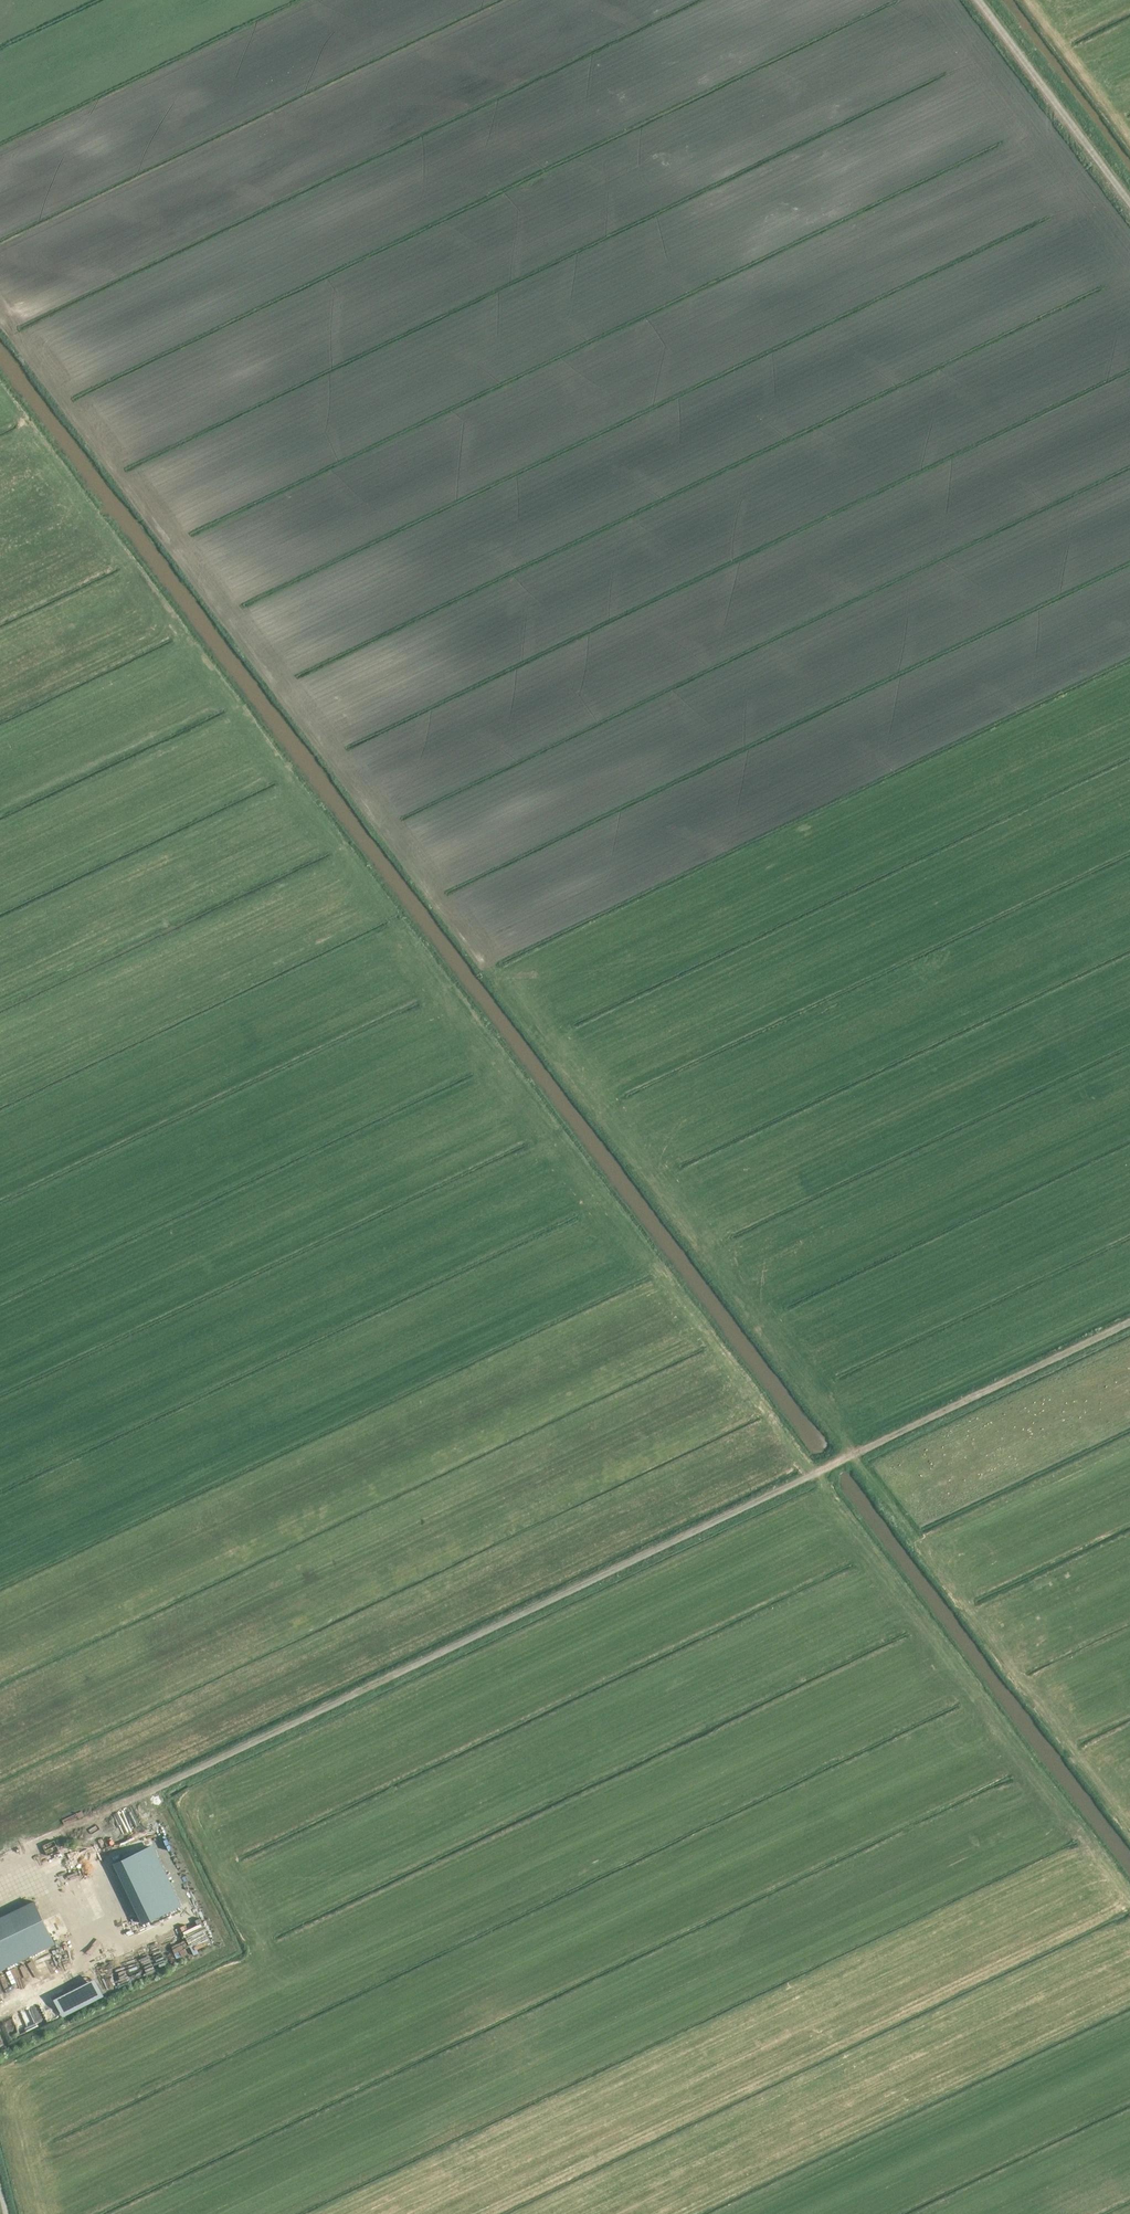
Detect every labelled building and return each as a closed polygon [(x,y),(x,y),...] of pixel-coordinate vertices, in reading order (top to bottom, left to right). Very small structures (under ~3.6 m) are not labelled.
[(178,1906),(150,1846),(114,1863),(143,1923),(178,1906)] [(53,1941),(34,1901),(0,1917),(0,1966),(53,1941)] [(0,2011),(0,2013),(1,2016),(25,2008),(23,2002),(0,2011)] [(57,2018),(43,2027),(46,2032),(60,2023),(57,2018)]
